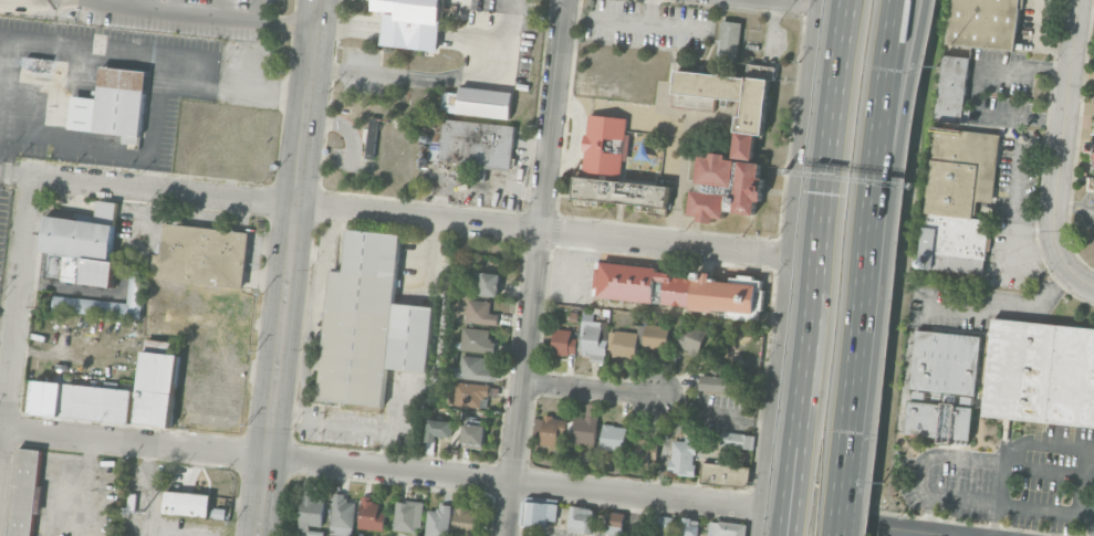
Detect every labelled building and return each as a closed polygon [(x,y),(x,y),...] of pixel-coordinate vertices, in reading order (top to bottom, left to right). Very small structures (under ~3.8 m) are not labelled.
[(373,9),(374,0),(443,0),(438,35),(436,51),(382,44),(383,29),(385,14),(378,13),(379,10),(373,9)] [(944,43),(949,0),(1020,0),(1014,51),(944,43)] [(717,56),(721,20),(742,22),(738,60),(717,56)] [(934,120),(941,54),(969,57),(961,123),(934,120)] [(731,99),(730,105),(725,105),(725,98),(716,97),(713,111),(673,106),(677,70),(748,77),(749,64),(775,67),(774,80),(770,78),(762,135),(756,134),(752,159),(733,157),(737,132),(736,132),(738,115),(743,116),(744,102),(731,99)] [(148,72),(143,135),(70,128),(72,97),(98,99),(101,67),(148,72)] [(442,111),(445,92),(459,93),(460,85),(512,92),(509,118),(442,111)] [(587,134),(590,114),(628,118),(621,177),(583,171),(585,151),(584,151),(586,134),(587,134)] [(375,158),(366,157),(369,117),(378,117),(375,158)] [(440,160),(446,118),(515,126),(510,169),(440,160)] [(935,127),(1000,134),(992,202),(973,200),(972,217),(925,211),(935,127)] [(700,214),(690,213),(694,190),(701,191),(701,183),(698,182),(701,155),(710,156),(711,153),(727,155),(727,158),(761,162),(760,177),(763,177),(760,200),(757,200),(756,214),(726,210),(725,218),(716,217),(716,222),(699,220),(700,214)] [(576,176),(669,187),(666,217),(649,214),(650,210),(639,209),(639,204),(601,199),(601,206),(591,204),(590,207),(573,206),(576,176)] [(48,276),(52,251),(43,250),(49,214),(95,221),(98,200),(118,203),(111,260),(116,260),(112,286),(48,276)] [(986,259),(983,258),(982,274),(918,267),(925,211),(990,219),(986,259)] [(165,222),(250,231),(243,288),(152,277),(154,252),(162,253),(165,222)] [(387,369),(383,406),(316,399),(331,270),(344,271),(348,230),(402,235),(395,302),(435,306),(428,374),(387,369)] [(739,277),(739,275),(754,276),(754,280),(761,280),(760,290),(763,290),(761,311),(758,309),(758,318),(690,312),(691,306),(597,296),(601,262),(657,267),(656,271),(674,273),(674,276),(695,278),(695,270),(712,272),(711,280),(729,282),(730,276),(739,277)] [(478,295),(481,272),(501,274),(498,297),(478,295)] [(466,322),(468,298),(490,302),(488,313),(499,314),(498,325),(466,322)] [(994,316),(1093,328),(1093,426),(983,413),(994,316)] [(675,345),(681,329),(688,333),(692,322),(708,328),(697,357),(686,353),(687,350),(675,345)] [(645,324),(669,326),(666,350),(643,348),(645,324)] [(605,355),(582,351),(585,325),(602,326),(600,338),(607,339),(605,355)] [(460,349),(463,327),(489,329),(488,338),(491,339),(491,341),(496,343),(494,354),(460,349)] [(552,354),(554,328),(571,329),(570,337),(576,338),(575,354),(569,353),(569,355),(552,354)] [(906,433),(917,328),(982,336),(970,441),(906,433)] [(638,333),(635,360),(622,359),(623,357),(612,356),(615,329),(638,333)] [(33,411),(37,379),(139,390),(144,350),(179,355),(171,427),(33,411)] [(460,367),(461,355),(482,357),(481,369),(498,371),(497,381),(448,376),(449,365),(460,367)] [(700,390),(702,375),(712,376),(712,371),(708,370),(709,362),(726,365),(725,377),(729,378),(728,392),(700,390)] [(454,404),(457,381),(490,386),(488,397),(485,396),(485,399),(481,399),(480,408),(454,404)] [(241,399),(214,398),(214,412),(240,413),(241,399)] [(540,444),(541,438),(533,437),(535,418),(543,419),(543,414),(553,416),(553,418),(567,420),(565,434),(559,434),(556,446),(540,444)] [(572,442),(574,417),(585,418),(586,416),(597,417),(595,444),(572,442)] [(451,438),(437,435),(436,443),(426,442),(428,419),(454,422),(451,438)] [(463,423),(486,427),(483,445),(461,443),(463,423)] [(601,449),(603,423),(615,424),(615,425),(627,428),(624,451),(601,449)] [(720,445),(721,431),(753,434),(752,449),(720,445)] [(648,466),(638,465),(638,462),(633,461),(635,437),(652,439),(650,443),(658,444),(656,460),(649,459),(648,466)] [(678,475),(678,473),(668,473),(669,460),(671,460),(673,440),(697,442),(696,454),(694,454),(692,464),(696,465),(695,476),(678,475)] [(43,449),(33,535),(8,535),(18,446),(43,449)] [(700,483),(704,462),(749,467),(748,484),(743,488),(700,483)] [(299,528),(303,487),(314,488),(313,494),(325,495),(322,525),(310,523),(309,529),(299,528)] [(164,513),(166,490),(211,495),(209,517),(164,513)] [(330,525),(334,491),(345,492),(345,496),(347,496),(347,500),(356,501),(353,528),(330,525)] [(362,494),(372,495),(371,498),(374,498),(374,501),(379,502),(378,509),(385,511),(383,529),(357,526),(362,494)] [(393,528),(397,497),(424,501),(420,525),(416,525),(415,532),(393,528)] [(451,504),(447,535),(432,535),(425,535),(428,508),(437,509),(437,506),(439,506),(440,502),(451,504)] [(522,525),(525,502),(558,505),(555,521),(548,521),(546,527),(522,525)] [(456,504),(469,506),(468,508),(479,509),(476,535),(452,532),(456,504)] [(569,529),(571,505),(582,506),(581,507),(591,508),(593,509),(593,511),(593,514),(594,514),(592,533),(569,529)] [(608,511),(625,513),(622,535),(605,533),(608,511)] [(654,532),(656,515),(674,517),(671,535),(654,532)] [(699,526),(698,535),(680,535),(681,517),(691,518),(691,525),(699,526)] [(746,524),(744,535),(707,535),(709,521),(719,522),(719,521),(746,524)]
